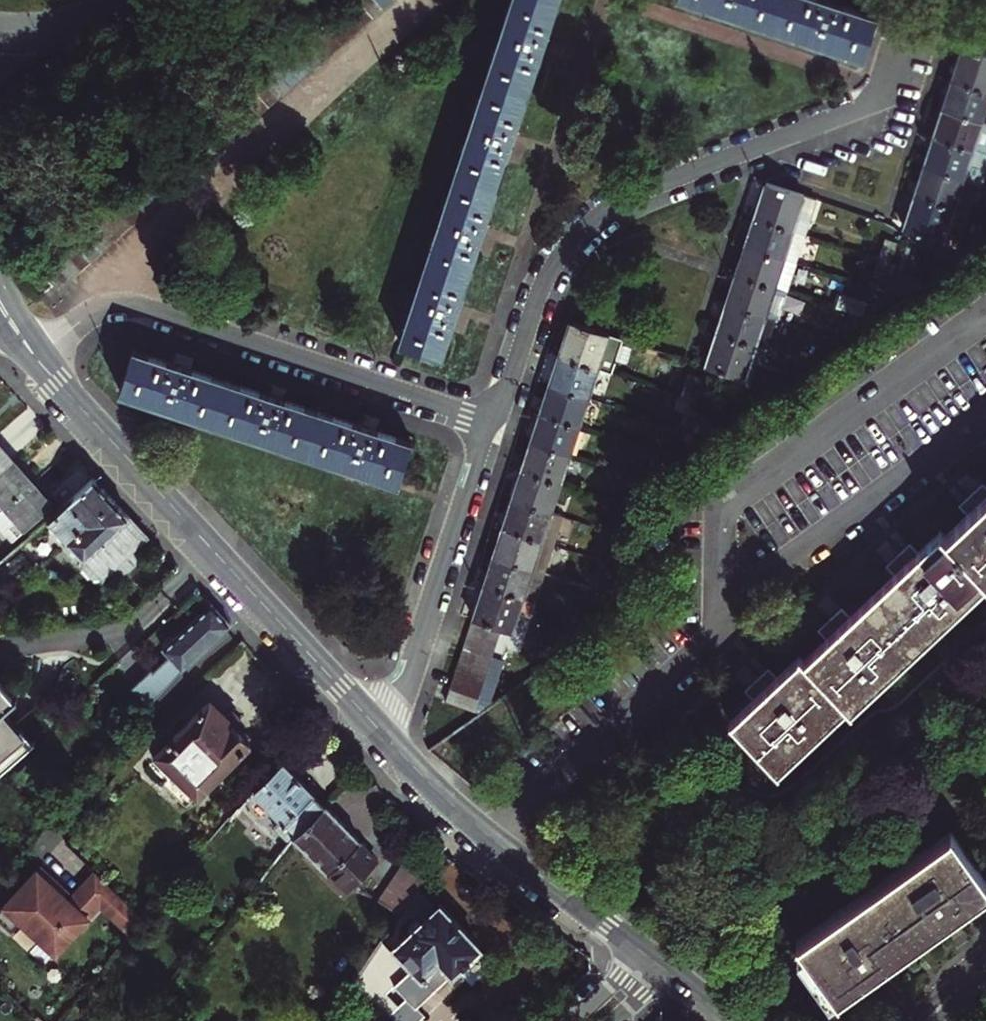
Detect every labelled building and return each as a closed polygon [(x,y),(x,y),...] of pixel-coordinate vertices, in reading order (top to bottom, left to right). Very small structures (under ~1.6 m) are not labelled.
[(357,0),(341,0),(339,2),(360,26),(371,16),(357,0)] [(381,7),(375,0),(357,0),(371,16),(381,7)] [(405,334),(401,344),(442,358),(453,324),(457,311),(459,306),(479,244),(483,232),(486,223),(509,152),(515,131),(518,121),(537,61),(542,46),(545,35),(557,0),(514,0),(405,334)] [(874,13),(839,2),(832,0),(693,0),(861,53),(874,13)] [(349,35),(360,26),(339,2),(328,12),(349,35)] [(349,35),(328,12),(317,21),(338,45),(349,35)] [(309,29),(329,52),(338,45),(317,21),(309,29)] [(317,62),(329,52),(309,29),(297,39),(317,62)] [(317,62),(297,39),(287,48),(307,71),(317,62)] [(962,44),(957,60),(951,78),(985,89),(985,51),(962,44)] [(307,71),(287,48),(276,57),(297,80),(307,71)] [(297,80),(276,57),(265,67),(286,90),(297,80)] [(286,90),(265,67),(255,76),(276,99),(286,90)] [(276,99),(255,76),(246,84),(267,107),(276,99)] [(942,107),(980,120),(985,100),(985,89),(951,78),(947,92),(942,107)] [(267,107),(246,84),(236,93),(256,116),(267,107)] [(256,116),(236,93),(225,102),(245,125),(256,116)] [(942,107),(937,122),(933,135),(972,148),(985,153),(985,122),(980,120),(942,107)] [(928,150),(924,163),(963,176),(972,148),(933,135),(928,150)] [(963,176),(924,163),(920,176),(915,193),(954,206),(963,176)] [(759,202),(754,218),(795,230),(806,195),(766,182),(759,202)] [(954,206),(915,193),(909,210),(904,225),(944,238),(954,206)] [(821,200),(806,195),(795,230),(809,235),(821,200)] [(112,201),(101,210),(122,234),(133,224),(112,201)] [(101,210),(90,219),(112,243),(122,234),(101,210)] [(745,246),(800,264),(809,235),(795,230),(754,218),(750,232),(745,246)] [(740,262),(736,275),(790,292),(800,264),(745,246),(740,262)] [(790,292),(736,275),(731,290),(727,302),(781,320),(790,292)] [(781,320),(727,302),(722,319),(718,331),(758,344),(771,349),(781,320)] [(568,338),(563,353),(603,366),(618,370),(629,338),(574,321),(568,338)] [(758,344),(718,331),(714,343),(708,363),(747,375),(758,344)] [(401,480),(414,440),(366,424),(272,394),(174,363),(133,350),(120,390),(401,480)] [(554,383),(594,396),(603,366),(563,353),(559,368),(554,383)] [(549,397),(545,412),(585,425),(594,396),(554,383),(549,397)] [(541,425),(536,441),(576,453),(585,425),(545,412),(541,425)] [(576,453),(536,441),(532,452),(527,469),(566,482),(576,453)] [(12,464),(2,453),(0,450),(0,475),(12,464)] [(5,510),(32,487),(24,477),(12,464),(0,475),(0,515),(5,510)] [(522,482),(518,497),(557,510),(566,482),(527,469),(522,482)] [(125,515),(94,481),(52,518),(48,521),(51,524),(51,531),(59,540),(66,541),(86,563),(85,570),(93,579),(101,580),(102,581),(113,571),(118,576),(125,576),(135,567),(136,560),(152,544),(125,515)] [(32,487),(5,510),(25,533),(52,509),(43,499),(32,487)] [(731,716),(780,770),(850,704),(853,708),(985,583),(985,490),(942,530),(939,526),(803,657),(799,653),(731,716)] [(514,510),(509,525),(548,538),(557,510),(518,497),(514,510)] [(504,541),(500,554),(539,567),(548,538),(509,525),(504,541)] [(539,567),(500,554),(495,568),(491,583),(530,596),(539,567)] [(530,596),(491,583),(485,600),(479,619),(507,628),(518,632),(530,596)] [(151,708),(233,628),(226,621),(214,609),(167,652),(173,658),(138,694),(151,708)] [(507,628),(479,619),(470,646),(499,656),(507,628)] [(470,646),(468,646),(464,661),(494,671),(499,656),(470,646)] [(464,661),(459,674),(489,684),(494,671),(464,661)] [(459,674),(455,687),(485,696),(489,684),(459,674)] [(6,758),(2,754),(23,735),(2,710),(15,699),(0,682),(0,763),(6,758)] [(455,687),(450,702),(456,700),(480,712),(485,696),(455,687)] [(238,723),(218,702),(158,757),(170,770),(176,765),(203,794),(257,743),(238,723)] [(307,783),(286,761),(280,766),(258,787),(232,816),(238,822),(250,811),(274,837),(263,848),(243,866),(257,880),(297,840),(330,807),(307,783)] [(194,802),(203,794),(176,765),(170,770),(166,773),(194,802)] [(351,829),(330,807),(297,840),(325,868),(325,878),(291,910),(304,923),(362,869),(351,858),(365,845),(351,829)] [(250,811),(238,822),(263,848),(274,837),(250,811)] [(882,882),(926,942),(969,912),(985,899),(985,875),(954,830),(882,882)] [(143,918),(89,874),(68,898),(52,883),(40,872),(1,912),(49,960),(97,910),(128,936),(143,918)] [(882,882),(800,940),(844,1001),(866,985),(926,942),(882,882)] [(391,959),(381,948),(372,960),(356,984),(374,1004),(412,968),(438,996),(459,977),(483,953),(442,910),(424,927),(420,923),(410,933),(414,937),(391,959)]
